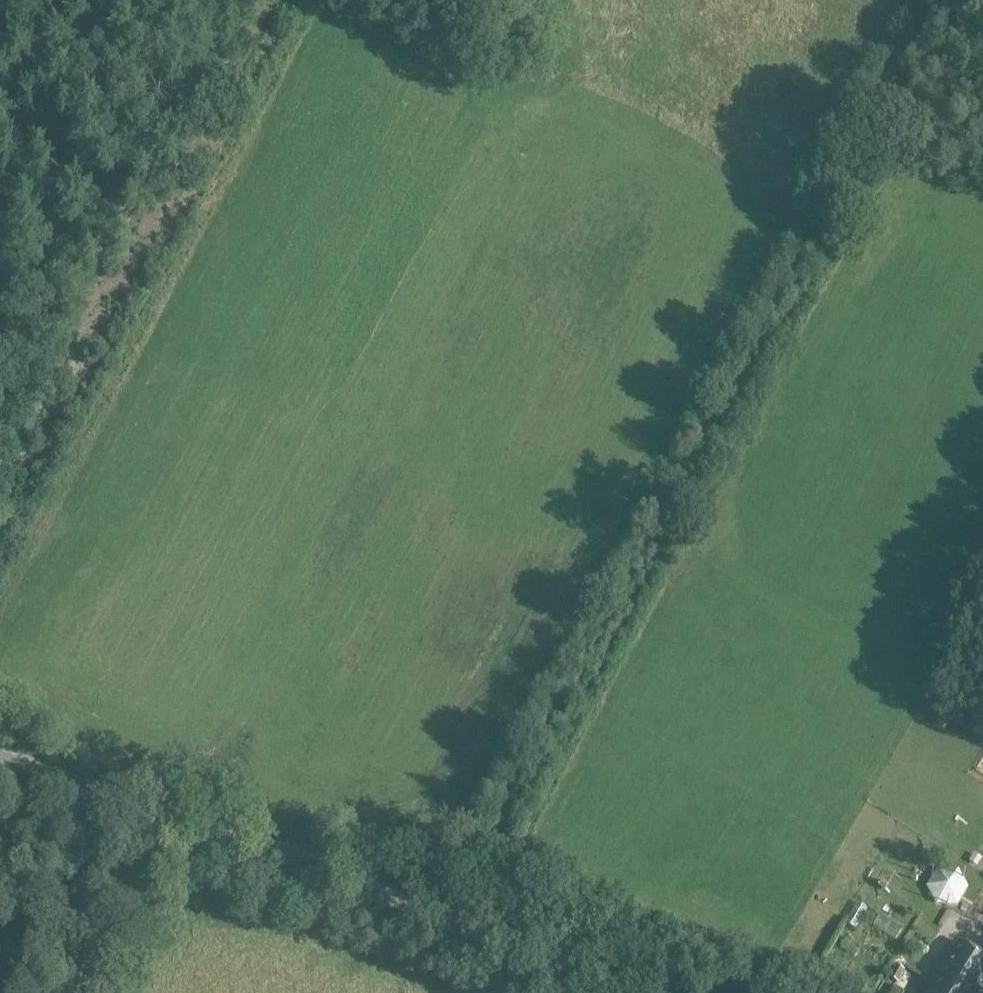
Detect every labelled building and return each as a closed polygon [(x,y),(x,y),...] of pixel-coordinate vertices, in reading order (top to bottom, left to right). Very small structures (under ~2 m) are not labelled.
[(955,905),(969,888),(959,879),(944,896),(955,905)] [(964,918),(982,929),(982,886),(964,918)] [(955,941),(925,992),(982,992),(982,957),(955,941)] [(897,983),(904,971),(896,966),(889,978),(897,983)]
